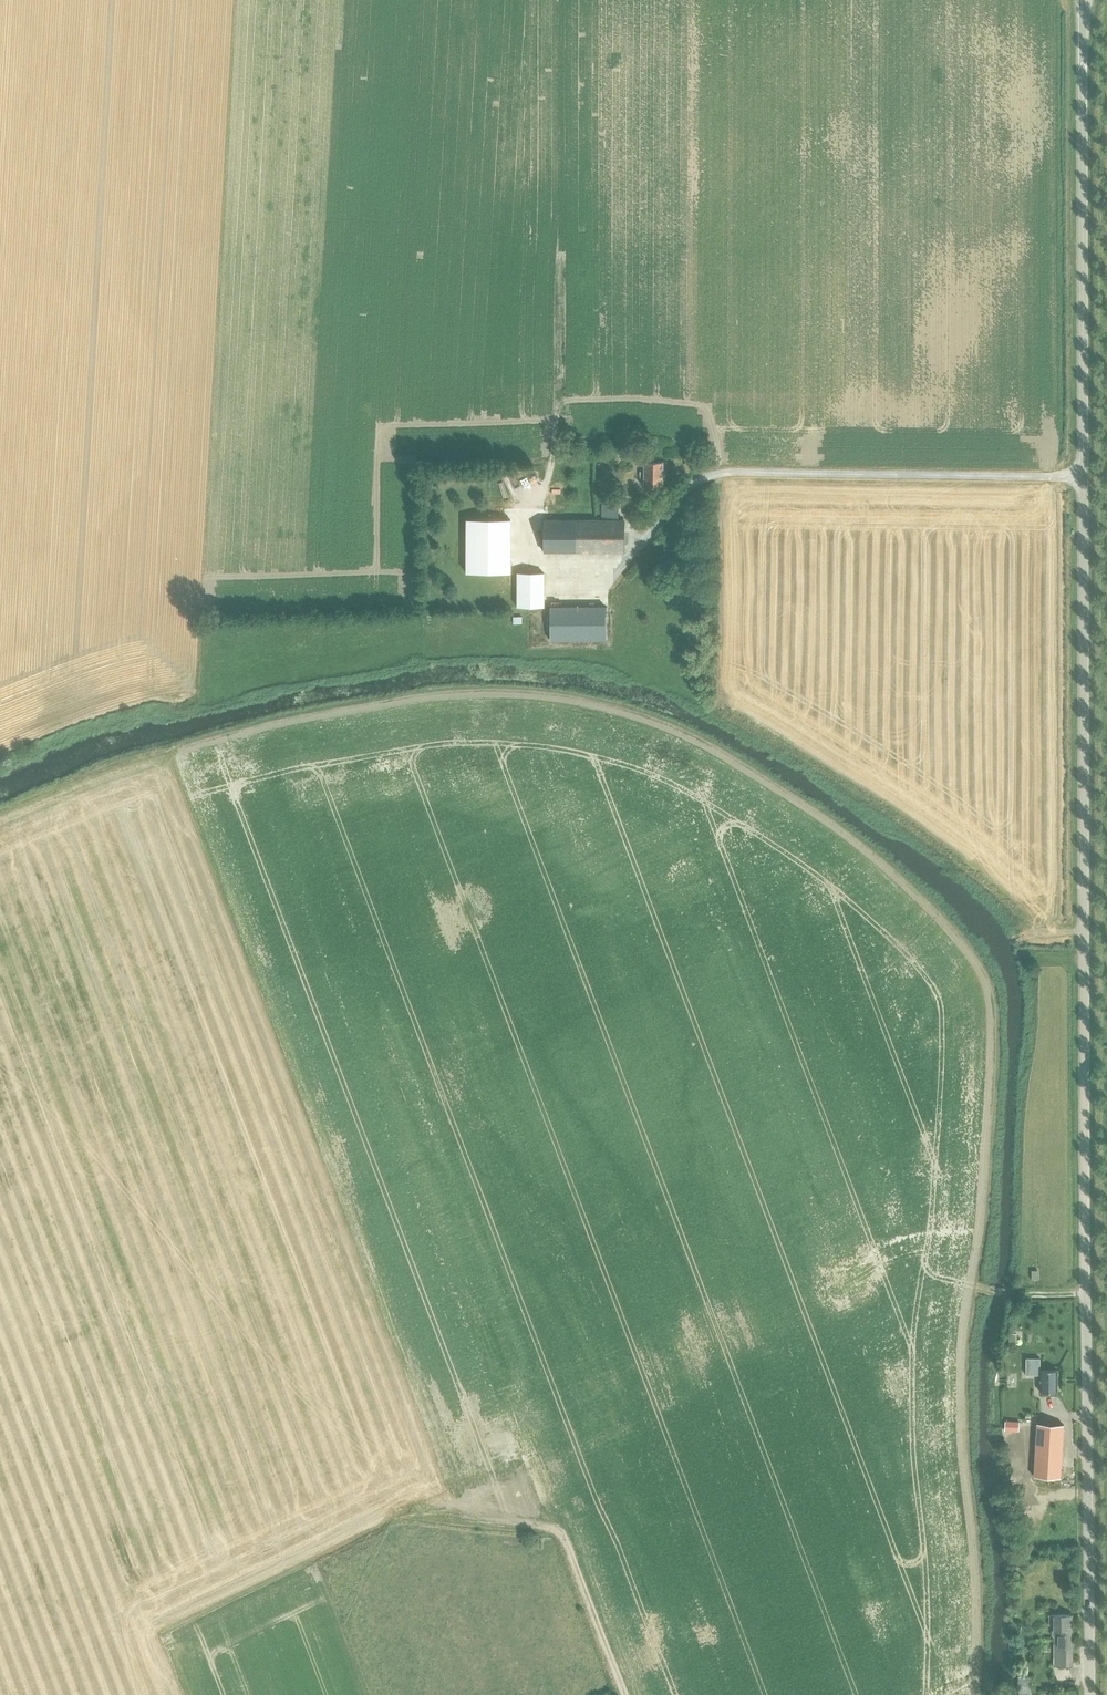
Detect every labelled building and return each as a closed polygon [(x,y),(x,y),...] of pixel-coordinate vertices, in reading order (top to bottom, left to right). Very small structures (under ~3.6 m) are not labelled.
[(644,486),(663,486),(663,462),(657,462),(657,458),(650,458),(650,462),(644,462),(644,471),(640,471),(640,477),(644,477),(644,486)] [(544,552),(624,552),(624,520),(618,520),(618,504),(602,504),(602,520),(544,519),(544,552)] [(467,519),(466,573),(511,573),(511,519),(467,519)] [(518,606),(544,607),(544,573),(518,573),(518,606)] [(550,607),(551,640),(606,639),(606,606),(550,607)] [(1026,1374),(1033,1375),(1040,1375),(1040,1391),(1057,1392),(1057,1370),(1040,1370),(1040,1365),(1040,1358),(1026,1358),(1026,1374)] [(1037,1423),(1034,1476),(1061,1478),(1064,1424),(1037,1423)] [(1012,1570),(1021,1570),(1022,1561),(1012,1561),(1012,1570)] [(1079,1665),(1079,1654),(1072,1655),(1072,1614),(1052,1614),(1052,1617),(1054,1617),(1054,1630),(1054,1665),(1079,1665)] [(1019,1694),(1032,1694),(1032,1677),(1020,1677),(1019,1694)]
